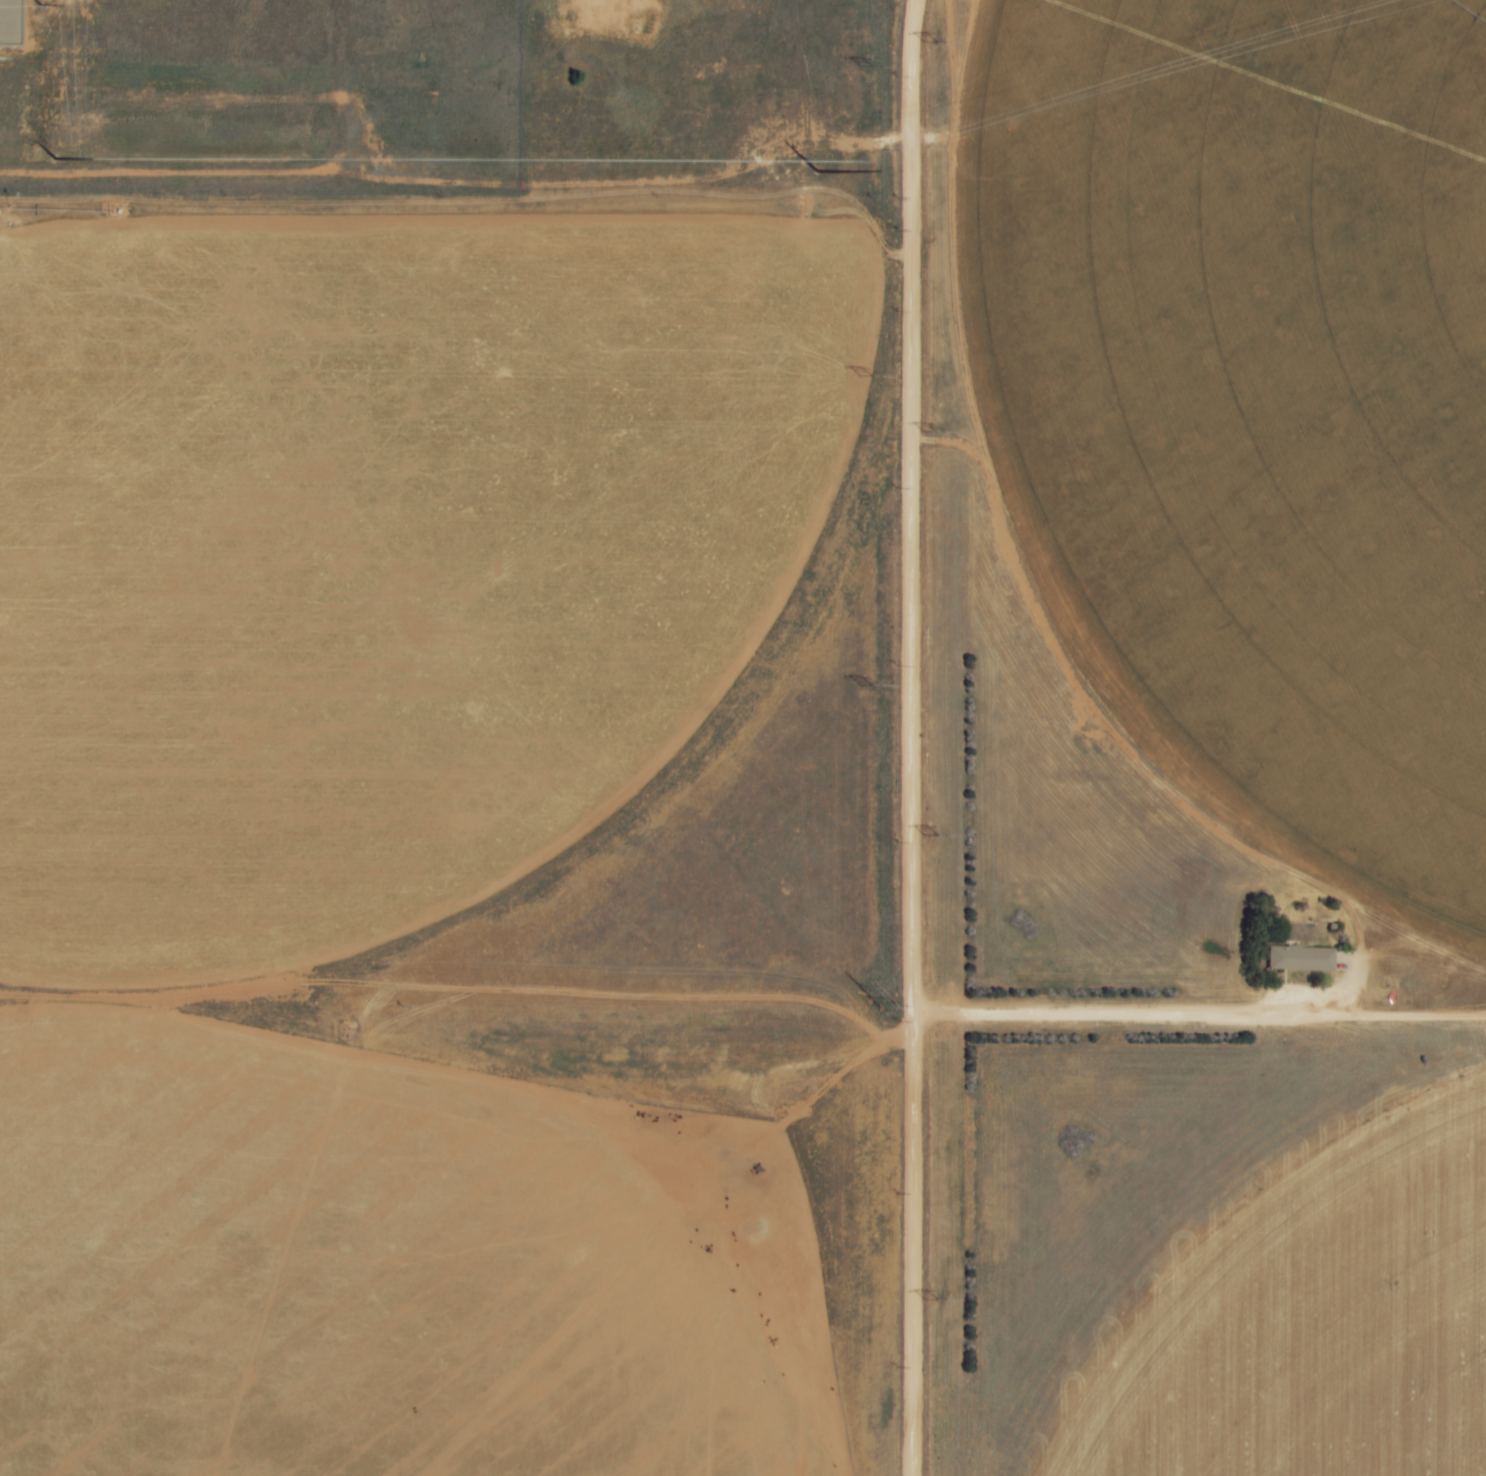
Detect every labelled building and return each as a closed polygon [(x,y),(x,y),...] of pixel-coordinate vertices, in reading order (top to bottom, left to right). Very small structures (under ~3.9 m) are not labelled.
[(1332,949),(1267,947),(1266,970),(1332,972),(1332,949)]
